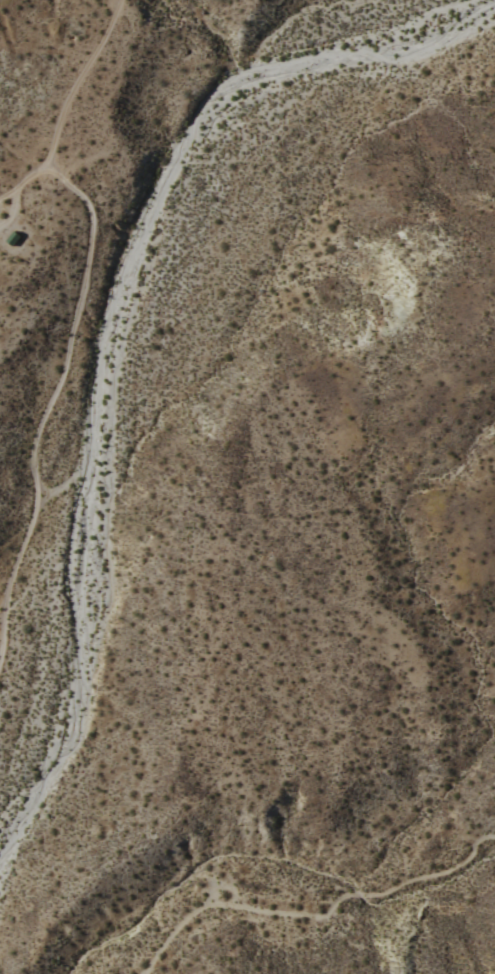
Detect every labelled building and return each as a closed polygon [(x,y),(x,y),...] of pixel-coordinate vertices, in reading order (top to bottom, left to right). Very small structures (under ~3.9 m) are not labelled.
[(4,240),(13,229),(19,234),(10,245),(4,240)]
